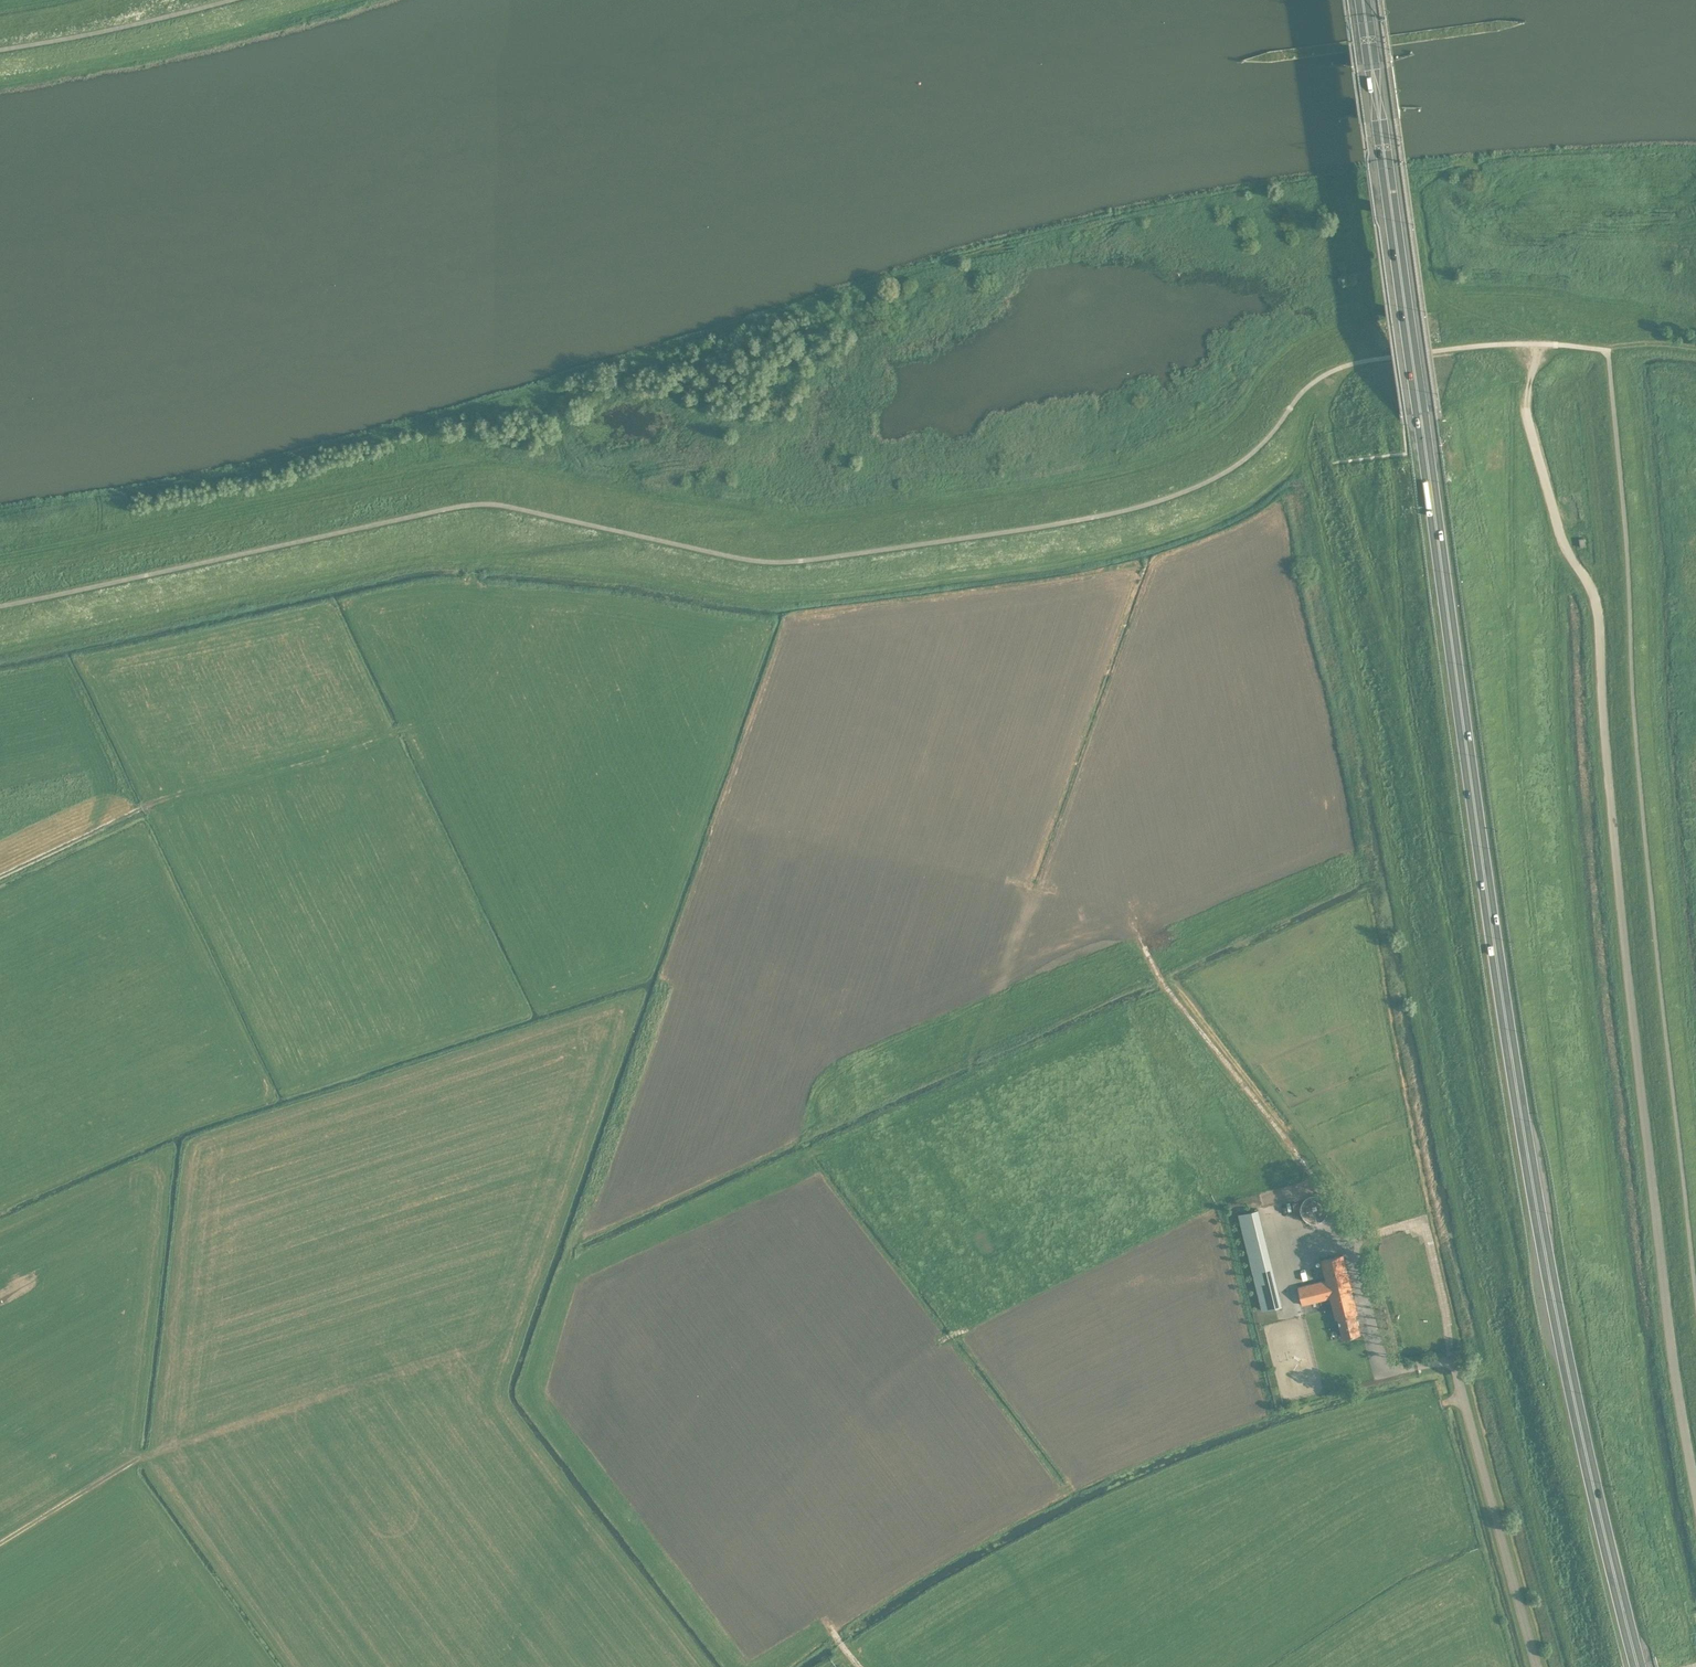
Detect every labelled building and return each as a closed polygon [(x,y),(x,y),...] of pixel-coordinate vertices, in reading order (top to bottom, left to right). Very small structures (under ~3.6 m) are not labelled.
[(1305,1197),(1302,1200),(1300,1204),(1299,1209),(1300,1212),(1301,1215),(1303,1218),(1305,1220),(1307,1221),(1310,1222),(1313,1222),(1316,1222),(1319,1221),(1321,1220),(1323,1218),(1324,1216),(1326,1213),(1327,1211),(1327,1206),(1325,1202),(1323,1199),(1319,1196),(1315,1195),(1312,1195),(1309,1195),(1305,1197)] [(1281,1304),(1257,1207),(1237,1212),(1261,1309),(1281,1304)] [(1304,1251),(1288,1258),(1291,1264),(1307,1257),(1304,1251)] [(1325,1279),(1297,1286),(1301,1303),(1329,1297),(1334,1317),(1336,1317),(1341,1336),(1359,1331),(1354,1312),(1356,1311),(1342,1253),(1320,1258),(1325,1279)] [(1294,1274),(1311,1270),(1309,1259),(1291,1263),(1294,1274)]
